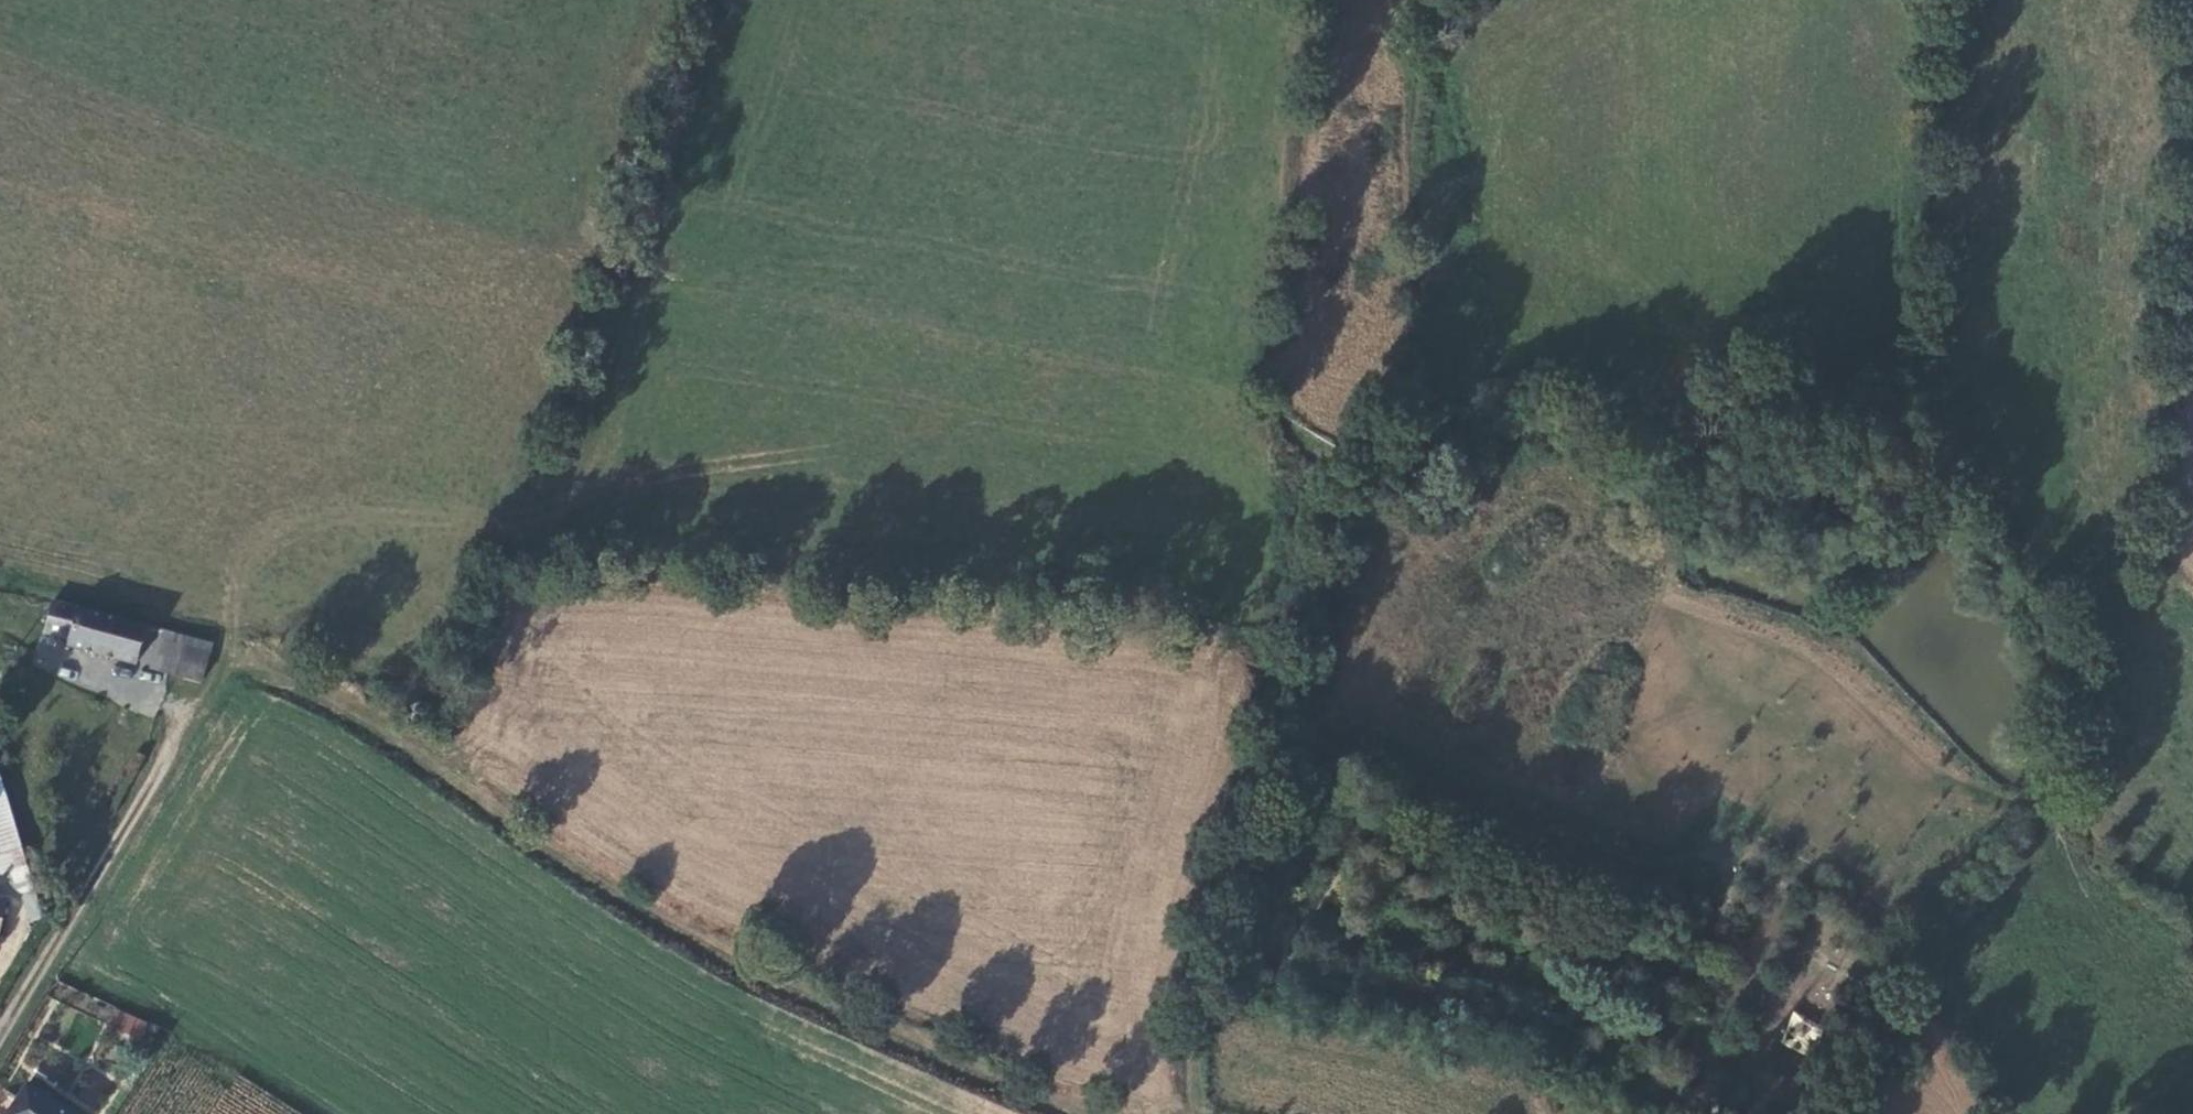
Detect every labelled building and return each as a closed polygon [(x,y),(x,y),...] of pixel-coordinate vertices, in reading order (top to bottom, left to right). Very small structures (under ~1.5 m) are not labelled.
[(130,661),(141,626),(59,598),(46,595),(39,626),(58,631),(60,640),(130,661)] [(146,665),(193,682),(207,648),(160,631),(146,665)] [(30,857),(0,772),(0,834),(3,843),(0,844),(0,859),(3,867),(30,857)] [(110,1024),(138,1039),(147,1023),(118,1007),(110,1024)] [(1809,1057),(1823,1028),(1793,1013),(1779,1041),(1809,1057)] [(23,1085),(13,1100),(3,1113),(68,1113),(23,1085)]
